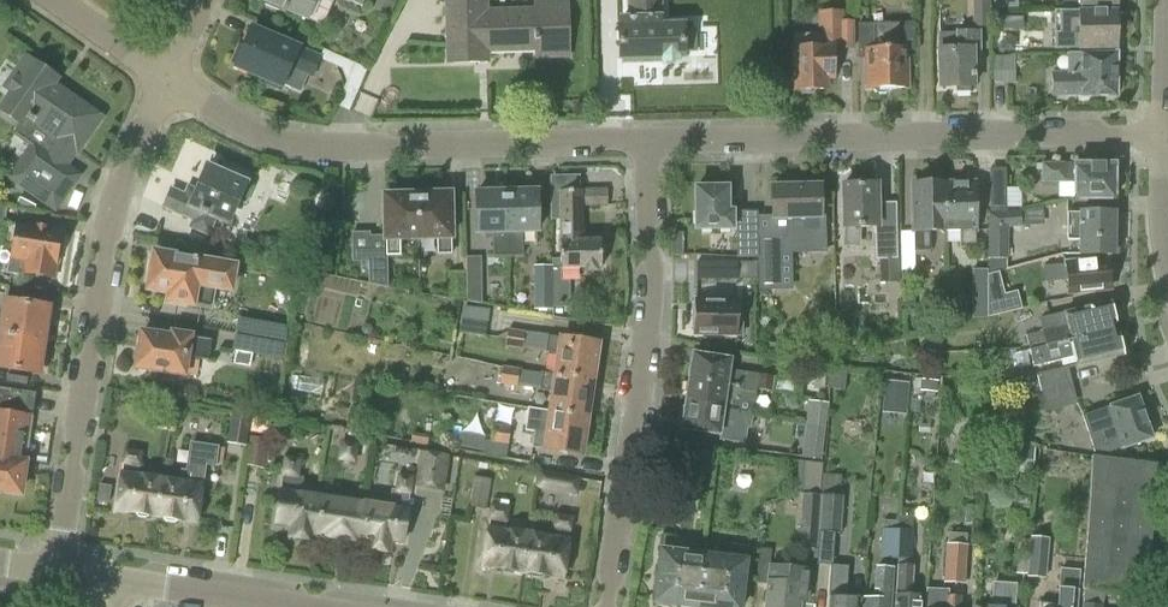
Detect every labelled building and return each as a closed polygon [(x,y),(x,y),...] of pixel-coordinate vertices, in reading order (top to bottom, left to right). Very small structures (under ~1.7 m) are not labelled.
[(264,2),(323,26),(334,0),(265,0),(264,2)] [(449,64),(479,63),(479,51),(536,50),(537,57),(569,57),(567,0),(552,0),(535,1),(535,11),(486,12),(486,0),(447,0),(449,64)] [(622,25),(618,25),(619,57),(662,55),(662,62),(678,61),(678,55),(682,55),(681,23),(660,24),(659,0),(629,0),(630,17),(622,17),(622,25)] [(989,0),(972,0),(973,27),(990,26),(989,0)] [(993,10),(1011,10),(1011,0),(993,0),(993,10)] [(793,34),(794,88),(825,88),(825,77),(832,77),(831,48),(838,47),(838,46),(851,46),(851,18),(844,18),(844,10),(817,11),(817,33),(793,34)] [(1054,48),(1078,49),(1115,48),(1115,10),(1078,10),(1078,32),(1054,32),(1054,48)] [(858,59),(864,60),(864,87),(905,87),(904,51),(915,51),(914,23),(858,24),(858,59)] [(260,79),(275,85),(276,82),(281,84),(289,65),(314,76),(320,60),(341,70),(346,82),(336,106),(349,112),(368,68),(324,50),(321,57),(253,27),(245,47),(241,45),(234,61),(238,63),(237,64),(261,75),(260,79)] [(971,52),(981,52),(980,32),(939,33),(940,49),(937,49),(938,86),(971,86),(971,52)] [(1051,94),(1078,94),(1078,95),(1114,95),(1114,53),(1079,53),(1067,53),(1067,73),(1051,73),(1051,94)] [(993,84),(1015,84),(1016,57),(993,57),(993,84)] [(7,178),(56,210),(79,176),(66,167),(76,152),(77,153),(101,118),(53,86),(58,79),(30,60),(18,77),(21,79),(0,109),(0,110),(23,125),(27,119),(58,140),(49,152),(33,140),(7,178)] [(1041,181),(1074,182),(1074,197),(1112,198),(1112,163),(1041,163),(1041,181)] [(163,206),(193,220),(190,227),(208,235),(215,218),(228,224),(238,201),(245,204),(252,190),(241,185),(244,179),(228,171),(225,178),(206,169),(192,200),(171,190),(163,206)] [(943,229),(942,181),(911,182),(913,252),(930,251),(930,229),(943,229)] [(974,181),(942,181),(943,229),(960,229),(960,248),(975,247),(974,181)] [(877,225),(878,283),(899,283),(897,203),(876,204),(876,183),(842,184),(843,226),(843,247),(859,248),(861,226),(877,225)] [(757,210),(757,257),(758,288),(779,287),(779,254),(825,253),(825,216),(819,215),(818,184),(772,185),(773,216),(770,216),(771,230),(758,230),(758,210),(757,210)] [(736,258),(757,257),(757,210),(727,211),(727,187),(696,188),(697,229),(736,228),(736,258)] [(608,188),(582,189),(581,193),(581,191),(559,191),(561,268),(585,267),(585,271),(597,271),(597,267),(601,267),(601,240),(582,240),(581,207),(608,207),(608,188)] [(417,238),(416,194),(414,194),(411,191),(402,191),(398,195),(384,196),(385,256),(399,256),(399,238),(417,238)] [(419,194),(416,194),(417,238),(437,237),(437,256),(450,255),(448,194),(434,194),(430,191),(422,191),(419,194)] [(494,258),(507,258),(505,192),(475,193),(476,232),(493,231),(494,258)] [(505,192),(507,258),(509,258),(510,267),(522,267),(521,231),(536,231),(535,192),(505,192)] [(1019,208),(990,212),(990,213),(987,213),(988,268),(1007,268),(1009,228),(1043,226),(1043,206),(1019,211),(1019,208)] [(1080,255),(1113,255),(1114,213),(1068,213),(1067,240),(1080,240),(1080,255)] [(33,227),(33,229),(5,225),(2,245),(13,247),(10,272),(53,278),(55,264),(59,265),(61,252),(57,251),(59,233),(51,232),(51,230),(33,227)] [(184,308),(188,304),(213,309),(216,292),(233,295),(237,268),(155,253),(154,263),(149,266),(147,277),(151,281),(149,288),(170,292),(168,300),(173,301),(175,306),(184,308)] [(1045,283),(1065,280),(1066,292),(1108,287),(1105,258),(1082,261),(1082,257),(1063,259),(1062,256),(1043,259),(1045,283)] [(481,257),(466,257),(467,303),(482,304),(481,257)] [(756,261),(696,261),(696,280),(756,282),(756,261)] [(533,310),(552,310),(552,266),(534,266),(533,310)] [(971,318),(985,318),(986,270),(972,270),(971,318)] [(296,293),(308,295),(312,273),(300,271),(296,293)] [(449,298),(465,298),(465,272),(448,273),(449,298)] [(999,272),(988,275),(987,304),(987,318),(1022,309),(1018,291),(1005,295),(1000,276),(999,272)] [(695,300),(694,332),(740,334),(741,317),(734,317),(735,301),(695,300)] [(1029,350),(1117,328),(1111,301),(1038,319),(1041,332),(1026,336),(1029,350)] [(43,341),(45,327),(49,328),(52,311),(47,310),(48,308),(7,302),(4,323),(0,323),(0,334),(43,341)] [(467,304),(463,332),(490,336),(493,307),(467,304)] [(238,317),(235,333),(286,342),(288,326),(238,317)] [(1117,328),(1029,350),(1034,367),(1076,357),(1078,366),(1124,355),(1117,328)] [(505,348),(522,351),(525,333),(508,330),(505,348)] [(174,379),(180,372),(183,373),(186,356),(208,360),(211,342),(189,338),(190,336),(172,333),(171,336),(142,331),(139,350),(138,350),(134,353),(133,359),(135,363),(137,364),(136,365),(162,369),(165,377),(174,379)] [(286,342),(235,333),(232,351),(283,359),(286,342)] [(0,334),(0,368),(38,374),(38,372),(42,372),(45,357),(40,356),(43,341),(0,334)] [(549,337),(546,355),(558,357),(555,375),(592,381),(598,344),(560,339),(549,337)] [(687,378),(688,379),(772,391),(774,377),(728,370),(729,360),(693,355),(692,367),(688,368),(687,378)] [(517,384),(520,369),(502,366),(499,385),(517,388),(517,384)] [(1037,375),(1041,392),(1073,386),(1068,367),(1037,375)] [(541,388),(540,391),(552,393),(550,412),(587,418),(592,381),(555,375),(543,373),(541,388)] [(889,378),(886,411),(912,414),(915,380),(889,378)] [(772,391),(688,379),(690,381),(689,383),(686,384),(684,392),(687,396),(686,404),(754,413),(757,390),(772,392),(772,391)] [(14,492),(24,479),(28,453),(24,452),(33,395),(0,389),(0,490),(14,492)] [(1095,452),(1105,453),(1151,438),(1138,397),(1082,415),(1095,452)] [(807,401),(805,424),(825,428),(828,404),(807,401)] [(686,404),(686,406),(683,407),(682,416),(684,419),(683,429),(719,434),(718,440),(744,444),(746,430),(751,431),(754,413),(686,404)] [(587,418),(550,412),(546,433),(534,431),(532,448),(582,455),(587,418)] [(227,443),(245,446),(250,416),(233,413),(227,443)] [(825,428),(805,424),(800,458),(821,461),(825,428)] [(493,425),(491,442),(509,444),(511,427),(493,425)] [(410,442),(427,445),(429,435),(412,432),(410,442)] [(149,516),(156,518),(162,479),(139,476),(144,438),(127,435),(124,452),(115,511),(135,514),(137,518),(145,519),(149,516)] [(250,437),(245,466),(263,469),(268,440),(250,437)] [(509,444),(491,442),(484,441),(482,455),(506,459),(509,444)] [(197,524),(203,485),(218,487),(222,464),(216,464),(218,446),(190,442),(186,483),(162,479),(156,518),(163,519),(165,523),(174,524),(177,521),(197,524)] [(999,445),(997,471),(1032,474),(1035,448),(999,445)] [(413,489),(444,493),(449,455),(419,451),(413,489)] [(311,534),(317,535),(320,518),(314,518),(317,497),(303,494),(306,477),(299,476),(302,459),(283,456),(280,478),(282,478),(276,519),(291,521),(288,537),(310,540),(311,534)] [(1083,590),(1085,590),(1107,592),(1144,595),(1158,466),(1097,459),(1091,526),(1083,590)] [(412,475),(398,473),(395,491),(395,492),(408,494),(409,494),(412,475)] [(536,488),(553,491),(555,476),(539,473),(536,488)] [(822,473),(820,493),(822,493),(821,512),(819,533),(841,534),(844,496),(840,495),(842,474),(822,473)] [(475,477),(470,507),(485,510),(490,480),(475,477)] [(109,505),(111,488),(99,486),(97,503),(109,505)] [(803,493),(801,510),(821,512),(822,493),(820,493),(820,494),(803,493)] [(317,535),(361,542),(364,526),(359,525),(362,504),(317,497),(314,518),(320,518),(317,535)] [(492,498),(487,531),(482,567),(501,570),(503,574),(513,575),(517,572),(522,573),(528,537),(503,533),(505,524),(508,524),(510,507),(508,506),(509,501),(492,498)] [(364,526),(361,542),(368,543),(367,549),(389,552),(391,540),(403,542),(408,511),(362,504),(359,525),(364,526)] [(821,512),(801,510),(799,548),(817,549),(818,533),(819,533),(821,512)] [(522,573),(529,574),(531,578),(540,579),(544,576),(563,579),(572,517),(556,515),(553,540),(528,537),(522,573)] [(879,558),(910,561),(913,518),(898,516),(897,522),(882,520),(879,558)] [(703,556),(682,554),(683,539),(662,537),(655,603),(678,606),(697,606),(703,556)] [(1050,539),(1030,537),(1027,578),(1046,579),(1050,539)] [(943,584),(965,585),(965,581),(975,582),(978,547),(946,544),(943,584)] [(746,561),(748,547),(731,545),(726,550),(725,559),(703,556),(697,606),(741,606),(746,561)] [(759,566),(769,567),(771,548),(761,547),(759,566)] [(859,599),(846,599),(848,565),(832,564),(829,598),(829,606),(859,606),(859,599)] [(894,606),(919,606),(920,596),(912,595),(914,566),(897,565),(894,606)] [(807,604),(810,569),(769,566),(766,606),(799,606),(799,603),(807,604)] [(890,600),(892,568),(875,567),(873,591),(878,591),(877,599),(864,598),(863,606),(889,606),(890,600)] [(1079,571),(1060,569),(1057,605),(1039,604),(1039,606),(1076,606),(1079,571)] [(993,582),(991,606),(1015,606),(1016,584),(993,582)] [(925,606),(961,606),(962,597),(949,596),(949,591),(927,589),(925,606)] [(1085,590),(1084,606),(1102,606),(1107,592),(1085,590)]
